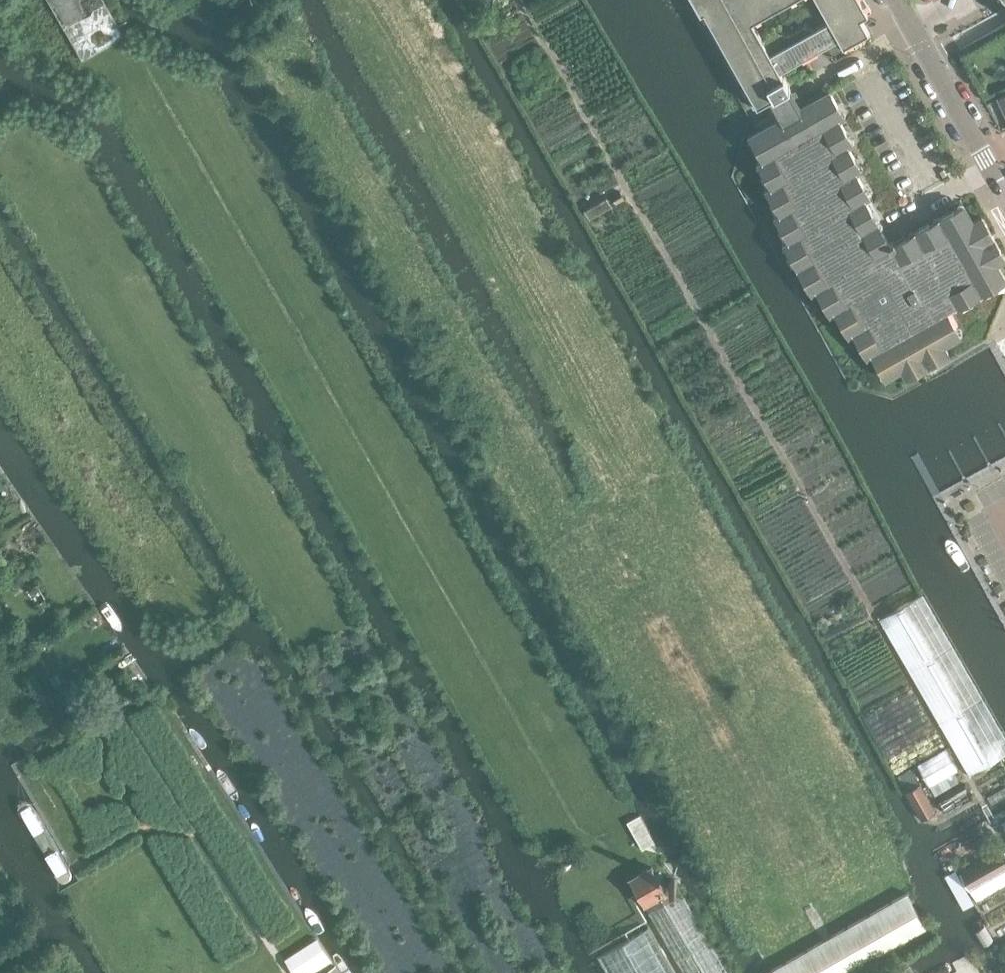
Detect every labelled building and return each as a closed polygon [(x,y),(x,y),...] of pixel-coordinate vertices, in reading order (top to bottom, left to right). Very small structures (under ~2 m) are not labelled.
[(86,57),(125,35),(105,0),(49,0),(83,59),(86,57)] [(845,47),(869,34),(859,16),(871,10),(865,0),(819,0),(828,18),(829,19),(814,27),(814,26),(814,27),(802,24),(788,33),(778,30),(762,39),(751,20),(786,0),(694,0),(700,11),(704,9),(757,104),(768,123),(799,106),(788,87),(778,68),(775,63),(774,62),(789,53),(790,53),(797,55),(817,43),(818,37),(819,37),(820,36),(834,28),(835,30),(838,35),(845,47)] [(886,237),(858,188),(863,185),(849,161),(854,158),(841,134),(846,132),(833,107),(837,105),(829,89),(799,106),(768,123),(747,135),(760,158),(756,161),(769,185),(764,188),(778,212),(773,214),(786,239),(781,241),(811,293),(816,290),(829,315),(834,312),(848,336),(852,333),(866,357),(871,355),(884,379),(900,370),(905,377),(949,353),(944,344),(960,335),(946,310),(955,305),(956,307),(1004,279),(1004,276),(997,262),(1004,258),(1004,257),(981,215),(973,219),(964,203),(895,242),(893,239),(888,242),(886,237)] [(987,103),(1000,131),(1004,128),(1004,94),(987,103)] [(1003,754),(1004,753),(1004,737),(922,594),(879,618),(969,774),(1003,754)] [(929,786),(958,770),(945,747),(917,763),(929,786)] [(921,818),(936,810),(911,767),(897,775),(906,790),(905,791),(921,818)] [(945,859),(986,835),(979,822),(937,846),(945,859)] [(1002,847),(960,871),(970,889),(1004,869),(1004,852),(1002,847)] [(667,892),(666,890),(652,864),(628,877),(644,905),(667,892)] [(677,884),(666,890),(667,892),(644,905),(683,972),(729,972),(677,884)] [(767,972),(843,972),(857,965),(858,966),(926,927),(907,892),(767,972)] [(648,926),(598,954),(609,972),(675,972),(648,926)] [(335,964),(331,958),(317,936),(285,958),(295,972),(321,972),(335,964)] [(335,964),(321,972),(340,972),(335,964)]
